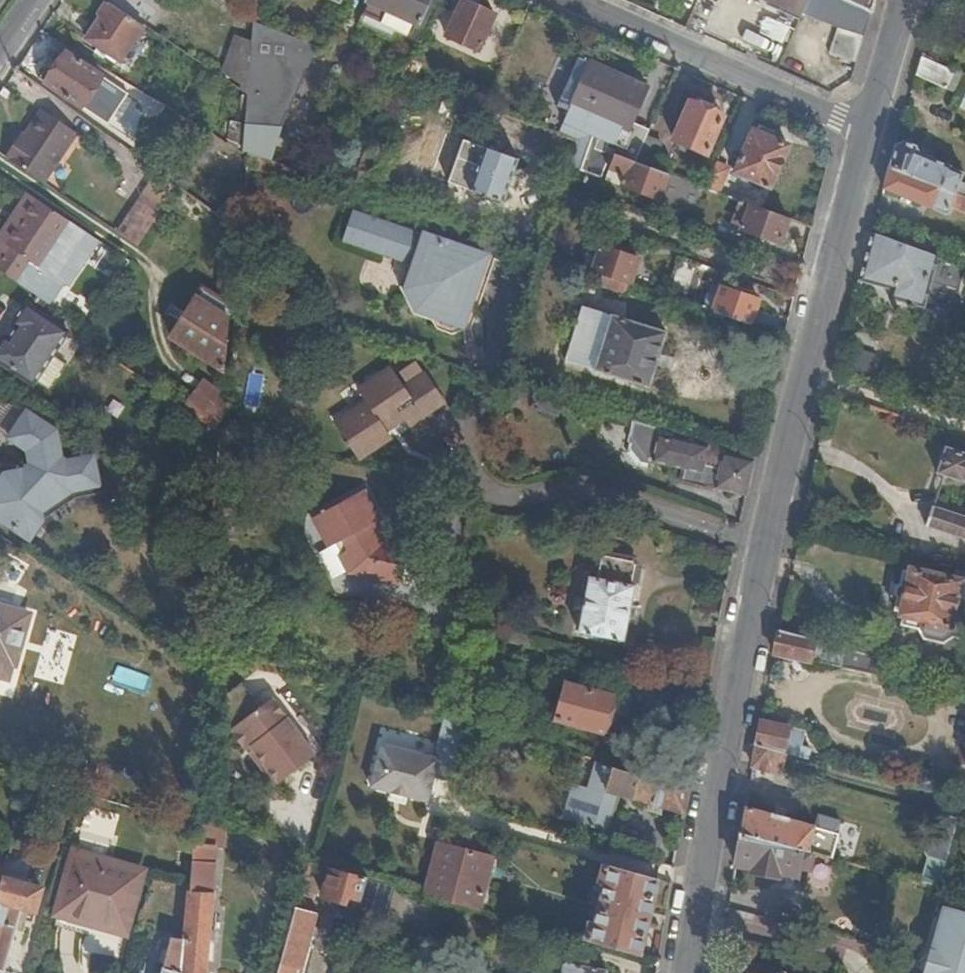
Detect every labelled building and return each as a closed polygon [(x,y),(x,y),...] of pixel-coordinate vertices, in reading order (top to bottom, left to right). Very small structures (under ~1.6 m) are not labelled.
[(144,25),(152,13),(134,0),(128,0),(121,9),(144,25)] [(437,0),(372,0),(362,23),(395,38),(397,34),(418,43),(422,35),(437,0)] [(449,35),(479,50),(495,13),(468,0),(465,0),(449,35)] [(804,14),(776,0),(771,0),(769,5),(801,21),(804,14)] [(804,14),(810,0),(776,0),(804,14)] [(872,12),(846,0),(810,0),(804,14),(865,36),(872,12)] [(875,0),(846,0),(872,12),(875,0)] [(139,32),(144,25),(121,9),(111,3),(87,39),(99,47),(120,61),(139,32)] [(255,21),(244,151),(251,153),(269,158),(318,45),(255,21)] [(858,62),(865,36),(838,29),(832,55),(858,62)] [(130,72),(151,40),(139,32),(120,61),(99,47),(95,52),(106,60),(108,57),(130,72)] [(252,42),(235,35),(222,73),(242,86),(241,90),(248,95),(252,42)] [(601,53),(585,46),(581,54),(597,61),(601,53)] [(83,107),(103,76),(67,52),(46,83),(83,107)] [(581,56),(548,129),(577,140),(569,166),(603,177),(614,152),(636,161),(647,137),(652,128),(635,121),(651,88),(581,56)] [(923,56),(916,77),(945,91),(946,90),(954,69),(923,56)] [(964,78),(964,72),(956,68),(954,69),(946,90),(958,95),(964,78)] [(228,130),(244,141),(248,95),(241,90),(232,84),(228,130)] [(158,119),(165,108),(140,92),(133,103),(158,119)] [(724,117),(692,102),(675,138),(707,153),(724,117)] [(6,157),(45,183),(78,134),(44,111),(26,137),(22,144),(17,141),(6,157)] [(788,145),(759,132),(739,173),(769,186),(788,145)] [(22,133),(17,141),(22,144),(26,137),(22,133)] [(464,138),(450,181),(505,200),(519,157),(498,150),(501,140),(487,136),(484,146),(464,138)] [(662,143),(647,137),(636,161),(651,167),(662,143)] [(897,145),(891,165),(955,191),(963,172),(946,166),(946,164),(918,154),(916,144),(904,140),(897,145)] [(696,210),(705,187),(651,167),(636,161),(614,152),(603,177),(696,210)] [(251,153),(250,165),(285,177),(289,166),(269,158),(251,153)] [(731,167),(718,160),(705,187),(719,192),(731,167)] [(885,186),(946,212),(951,202),(964,207),(964,195),(955,191),(891,165),(885,186)] [(139,248),(180,187),(159,172),(119,234),(139,248)] [(76,226),(30,194),(0,237),(0,241),(2,242),(0,246),(0,271),(22,286),(36,265),(45,271),(76,226)] [(778,241),(787,217),(740,200),(735,214),(736,214),(744,217),(740,228),(778,241)] [(417,266),(409,289),(417,311),(435,318),(441,328),(455,333),(468,325),(489,255),(390,221),(388,221),(355,209),(344,241),(410,263),(417,266)] [(732,225),(740,228),(744,217),(736,214),(732,225)] [(873,231),(860,280),(893,290),(891,299),(922,309),(925,300),(931,279),(938,255),(873,231)] [(589,252),(584,265),(601,271),(627,280),(632,281),(641,257),(604,244),(600,255),(589,252)] [(938,255),(931,279),(960,288),(964,270),(964,265),(938,255)] [(402,287),(409,289),(417,266),(410,263),(402,287)] [(627,280),(601,271),(597,281),(623,290),(627,280)] [(705,306),(751,321),(759,297),(724,286),(720,296),(710,292),(705,306)] [(190,349),(225,372),(230,305),(202,288),(171,338),(190,349)] [(0,347),(0,363),(34,386),(37,381),(54,356),(69,334),(28,306),(15,325),(19,328),(10,342),(5,339),(0,347)] [(669,333),(614,315),(596,369),(651,388),(669,333)] [(50,390),(67,365),(54,356),(37,381),(50,390)] [(407,424),(421,414),(443,399),(427,375),(407,388),(393,369),(359,392),(367,404),(337,425),(357,456),(389,434),(383,426),(393,418),(397,423),(403,419),(407,424)] [(532,403),(536,391),(531,390),(512,385),(508,396),(532,403)] [(560,419),(566,401),(540,393),(535,411),(560,419)] [(30,542),(44,522),(41,514),(71,491),(98,487),(94,458),(67,462),(62,459),(56,432),(0,394),(0,433),(29,453),(30,467),(28,470),(5,475),(0,483),(0,521),(30,542)] [(192,399),(220,419),(221,411),(195,394),(192,399)] [(215,431),(220,423),(220,419),(192,399),(184,411),(215,431)] [(431,429),(421,414),(407,424),(417,438),(431,429)] [(747,492),(755,459),(717,450),(717,448),(658,435),(661,428),(633,420),(627,452),(637,464),(648,466),(650,456),(654,457),(654,461),(683,467),(681,481),(707,486),(708,483),(747,492)] [(949,445),(939,472),(964,481),(964,450),(949,445)] [(362,493),(314,520),(330,548),(335,546),(351,573),(401,586),(410,552),(385,547),(379,535),(375,537),(370,528),(378,524),(362,493)] [(936,505),(928,526),(964,539),(964,515),(936,505)] [(233,542),(219,540),(217,555),(230,557),(233,542)] [(599,579),(591,577),(579,630),(623,641),(635,587),(630,586),(635,568),(632,561),(608,556),(604,558),(599,579)] [(899,612),(910,571),(903,570),(899,583),(898,583),(896,585),(895,586),(894,588),(893,591),(893,595),(895,597),(892,610),(899,612)] [(957,583),(910,571),(899,612),(899,615),(903,616),(901,625),(917,629),(921,639),(944,644),(954,637),(960,639),(964,619),(964,585),(964,587),(956,585),(957,583)] [(29,616),(0,608),(0,677),(9,680),(13,666),(16,666),(29,616)] [(842,649),(845,649),(882,660),(886,645),(871,640),(872,633),(848,627),(842,649)] [(780,631),(776,652),(839,668),(845,649),(842,649),(780,631)] [(611,697),(567,682),(556,718),(600,732),(605,717),(611,698),(611,697)] [(281,780),(317,752),(290,717),(275,697),(234,729),(248,749),(254,745),(281,780)] [(611,698),(605,717),(612,719),(617,715),(620,706),(617,700),(611,698)] [(468,725),(444,718),(434,757),(439,758),(434,778),(452,782),(468,725)] [(761,722),(757,746),(782,753),(808,760),(810,750),(800,747),(804,733),(761,722)] [(514,764),(522,741),(498,733),(490,757),(514,764)] [(434,778),(439,758),(434,757),(382,744),(371,787),(392,792),(406,796),(428,802),(434,778)] [(757,746),(753,768),(778,776),(782,753),(757,746)] [(683,814),(687,788),(598,762),(591,789),(574,784),(564,818),(595,826),(606,829),(616,796),(648,805),(662,808),(683,814)] [(29,790),(31,781),(13,771),(9,785),(29,790)] [(405,802),(406,796),(392,792),(391,798),(405,802)] [(661,815),(662,808),(648,805),(647,810),(661,815)] [(746,806),(741,832),(830,858),(836,834),(812,827),(813,824),(746,806)] [(959,820),(933,812),(922,849),(927,860),(919,883),(939,889),(959,820)] [(223,828),(213,827),(212,838),(222,839),(223,828)] [(17,830),(10,860),(23,863),(31,835),(17,830)] [(741,832),(735,866),(751,869),(750,873),(775,878),(777,873),(796,877),(798,868),(810,871),(807,888),(827,892),(834,859),(830,858),(741,832)] [(182,972),(206,972),(207,963),(213,964),(214,944),(209,942),(217,841),(193,838),(189,886),(185,943),(182,972)] [(436,841),(419,896),(476,911),(491,858),(438,842),(436,841)] [(95,928),(113,863),(75,852),(56,918),(95,928)] [(148,872),(113,863),(95,928),(130,938),(148,872)] [(279,972),(302,972),(303,970),(301,969),(317,915),(310,913),(322,868),(309,864),(279,972)] [(584,939),(640,955),(658,880),(603,865),(598,883),(603,885),(594,922),(588,920),(584,939)] [(367,880),(331,870),(322,897),(324,898),(322,905),(327,907),(322,927),(331,930),(339,903),(345,905),(348,897),(362,901),(367,880)] [(777,873),(775,878),(795,882),(796,877),(777,873)] [(5,972),(17,931),(23,908),(30,910),(36,911),(42,891),(4,880),(0,894),(0,972),(5,972)] [(386,929),(395,888),(385,885),(367,880),(362,901),(361,904),(356,921),(386,929)] [(17,931),(24,933),(30,910),(23,908),(17,931)] [(945,910),(942,924),(938,924),(931,950),(916,966),(923,972),(964,972),(964,916),(945,910)] [(324,953),(331,930),(322,927),(319,926),(314,949),(324,953)] [(178,942),(172,938),(162,972),(176,972),(178,942)] [(176,972),(182,972),(185,943),(178,942),(176,972)] [(566,964),(565,972),(606,972),(607,970),(566,964)]
